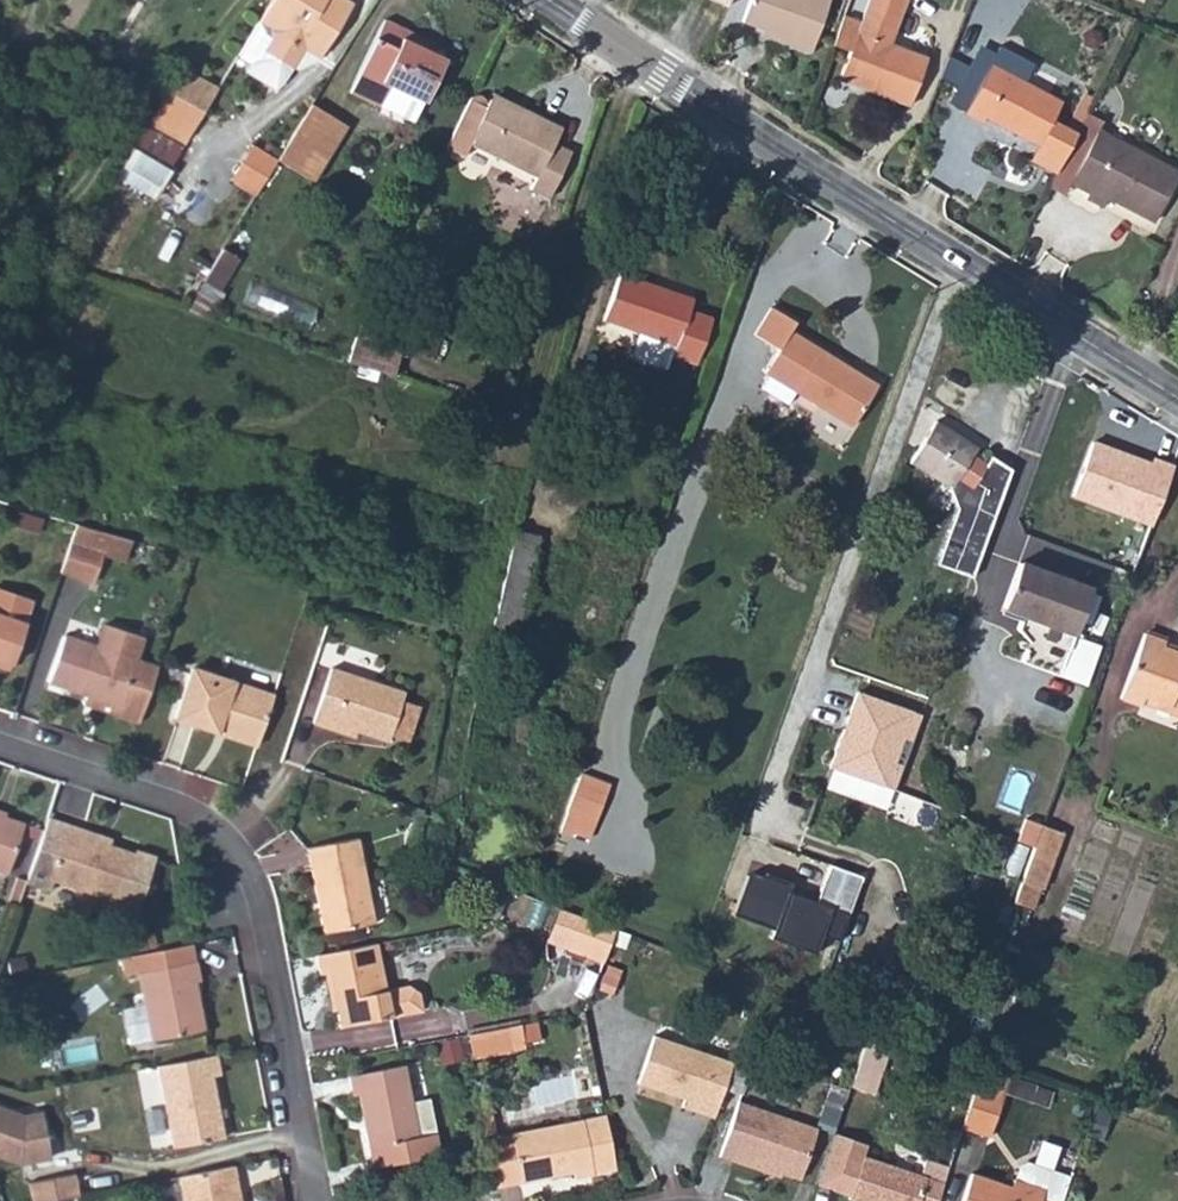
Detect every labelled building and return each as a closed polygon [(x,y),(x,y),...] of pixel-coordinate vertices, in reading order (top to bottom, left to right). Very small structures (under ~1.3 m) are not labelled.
[(235,53),(245,60),(254,57),(259,49),(288,66),(300,46),(316,56),(350,0),(268,0),(235,53)] [(768,21),(765,30),(805,43),(820,0),(740,0),(737,10),(768,21)] [(855,40),(843,71),(911,100),(928,52),(890,37),(903,0),(870,0),(866,13),(843,3),(833,30),(855,40)] [(381,20),(348,91),(376,105),(412,121),(441,58),(419,49),(424,39),(381,20)] [(968,106),(983,114),(987,107),(1042,133),(1062,92),(1022,74),(1028,62),(997,47),(968,106)] [(165,93),(199,112),(214,87),(180,68),(165,93)] [(470,135),(539,170),(535,178),(530,187),(547,197),(570,153),(551,144),(559,129),(518,108),(515,115),(486,101),(487,99),(488,95),(487,93),(486,91),(485,89),(481,87),(477,87),(474,89),(472,92),(449,140),(465,148),(467,143),(470,135)] [(165,93),(143,131),(176,151),(199,112),(165,93)] [(486,101),(515,115),(518,108),(490,94),(487,99),(486,101)] [(310,105),(276,159),(310,180),(344,126),(310,105)] [(1048,180),(1069,191),(1076,178),(1076,176),(1101,124),(1107,116),(1086,105),(1048,180)] [(1076,178),(1094,187),(1091,192),(1109,200),(1113,192),(1157,213),(1177,171),(1177,164),(1101,124),(1076,176),(1076,178)] [(467,143),(535,178),(539,170),(470,135),(467,143)] [(175,158),(140,136),(123,165),(143,177),(150,166),(165,175),(175,158)] [(253,196),(275,160),(250,145),(228,180),(253,196)] [(204,275),(220,284),(239,253),(223,244),(204,275)] [(600,318),(637,331),(631,349),(635,355),(663,365),(669,362),(671,355),(692,363),(708,318),(686,310),(689,299),(616,274),(600,318)] [(310,318),(314,297),(250,283),(246,304),(310,318)] [(789,387),(849,424),(873,384),(787,331),(792,323),(772,311),(756,336),(776,348),(762,371),(765,373),(757,386),(781,400),(789,387)] [(346,359),(391,374),(399,351),(354,336),(346,359)] [(901,440),(914,449),(907,460),(946,484),(954,508),(933,563),(969,577),(1008,469),(987,456),(982,464),(968,453),(973,446),(933,420),(936,415),(923,406),(901,440)] [(62,569),(96,581),(98,573),(106,548),(111,532),(78,522),(62,569)] [(493,613),(518,618),(537,535),(513,529),(493,613)] [(126,536),(111,532),(106,548),(98,573),(114,578),(126,536)] [(999,608),(1034,620),(1025,645),(1009,640),(1004,656),(1056,674),(1087,587),(1016,562),(999,608)] [(8,666),(24,620),(42,625),(50,602),(0,585),(0,663),(8,666)] [(482,662),(497,665),(501,647),(511,649),(518,618),(493,613),(482,662)] [(1141,694),(1177,708),(1177,651),(1160,645),(1162,637),(1142,630),(1118,695),(1138,702),(1141,694)] [(65,631),(48,678),(85,690),(98,695),(95,702),(140,717),(158,662),(65,631)] [(332,725),(333,720),(357,728),(387,738),(404,688),(332,665),(314,719),(332,725)] [(217,732),(219,726),(228,729),(226,735),(257,745),(274,695),(192,667),(175,718),(217,732)] [(854,689),(827,763),(890,787),(918,713),(854,689)] [(83,698),(95,702),(98,695),(85,690),(83,698)] [(1177,718),(1177,708),(1141,694),(1138,702),(1177,718)] [(332,725),(355,733),(357,728),(333,720),(332,725)] [(217,732),(226,735),(228,729),(219,726),(217,732)] [(555,830),(568,835),(570,831),(587,836),(605,784),(575,773),(555,830)] [(6,870),(22,821),(0,813),(0,869),(6,870)] [(132,851),(81,833),(82,828),(66,823),(44,888),(68,896),(71,886),(118,901),(122,891),(139,897),(153,856),(133,849),(132,851)] [(1010,902),(1028,908),(1036,887),(1039,888),(1059,832),(1039,825),(1010,902)] [(303,847),(319,931),(369,921),(352,838),(303,847)] [(743,873),(729,914),(769,928),(767,935),(812,951),(819,930),(836,936),(858,875),(827,864),(814,901),(786,891),(790,880),(763,871),(762,874),(750,870),(743,873)] [(139,897),(122,891),(118,901),(136,907),(139,897)] [(555,908),(543,938),(599,958),(610,928),(555,908)] [(170,946),(174,964),(195,960),(191,941),(170,946)] [(309,953),(313,973),(318,972),(324,971),(331,1008),(335,1025),(413,1007),(409,990),(399,983),(376,988),(367,942),(309,953)] [(137,972),(150,1040),(204,1028),(194,981),(199,980),(195,960),(174,964),(170,946),(121,956),(125,974),(137,972)] [(318,972),(326,1009),(331,1008),(324,971),(318,972)] [(463,1034),(467,1058),(506,1050),(523,1047),(519,1024),(463,1034)] [(682,1099),(692,1103),(690,1109),(710,1117),(729,1062),(650,1035),(635,1082),(682,1099)] [(860,1049),(847,1089),(877,1099),(890,1059),(860,1049)] [(154,1064),(171,1146),(221,1136),(210,1076),(218,1074),(213,1052),(154,1064)] [(429,1093),(423,1060),(410,1063),(416,1096),(429,1093)] [(343,1074),(347,1094),(353,1093),(367,1165),(433,1152),(429,1133),(422,1097),(404,1100),(397,1064),(343,1074)] [(957,1131),(982,1140),(997,1095),(972,1086),(957,1131)] [(680,1106),(690,1109),(692,1103),(682,1099),(680,1106)] [(716,1155),(731,1160),(733,1154),(798,1177),(815,1127),(736,1100),(716,1155)] [(0,1109),(0,1156),(19,1162),(48,1157),(40,1112),(20,1116),(0,1109)] [(506,1134),(515,1181),(568,1171),(570,1177),(610,1168),(600,1114),(506,1134)] [(814,1185),(825,1188),(842,1135),(832,1131),(814,1185)] [(483,1138),(487,1162),(493,1186),(515,1181),(506,1134),(483,1138)] [(940,1181),(945,1166),(923,1158),(918,1173),(858,1153),(862,1141),(842,1135),(825,1188),(844,1195),(843,1198),(854,1200),(933,1200),(940,1181)] [(1067,1178),(1022,1163),(1016,1167),(1008,1189),(968,1176),(960,1200),(1060,1200),(1067,1178)] [(182,1200),(233,1200),(230,1188),(236,1186),(231,1164),(176,1176),(182,1200)] [(31,1200),(42,1200),(77,1195),(72,1172),(27,1180),(31,1200)]
